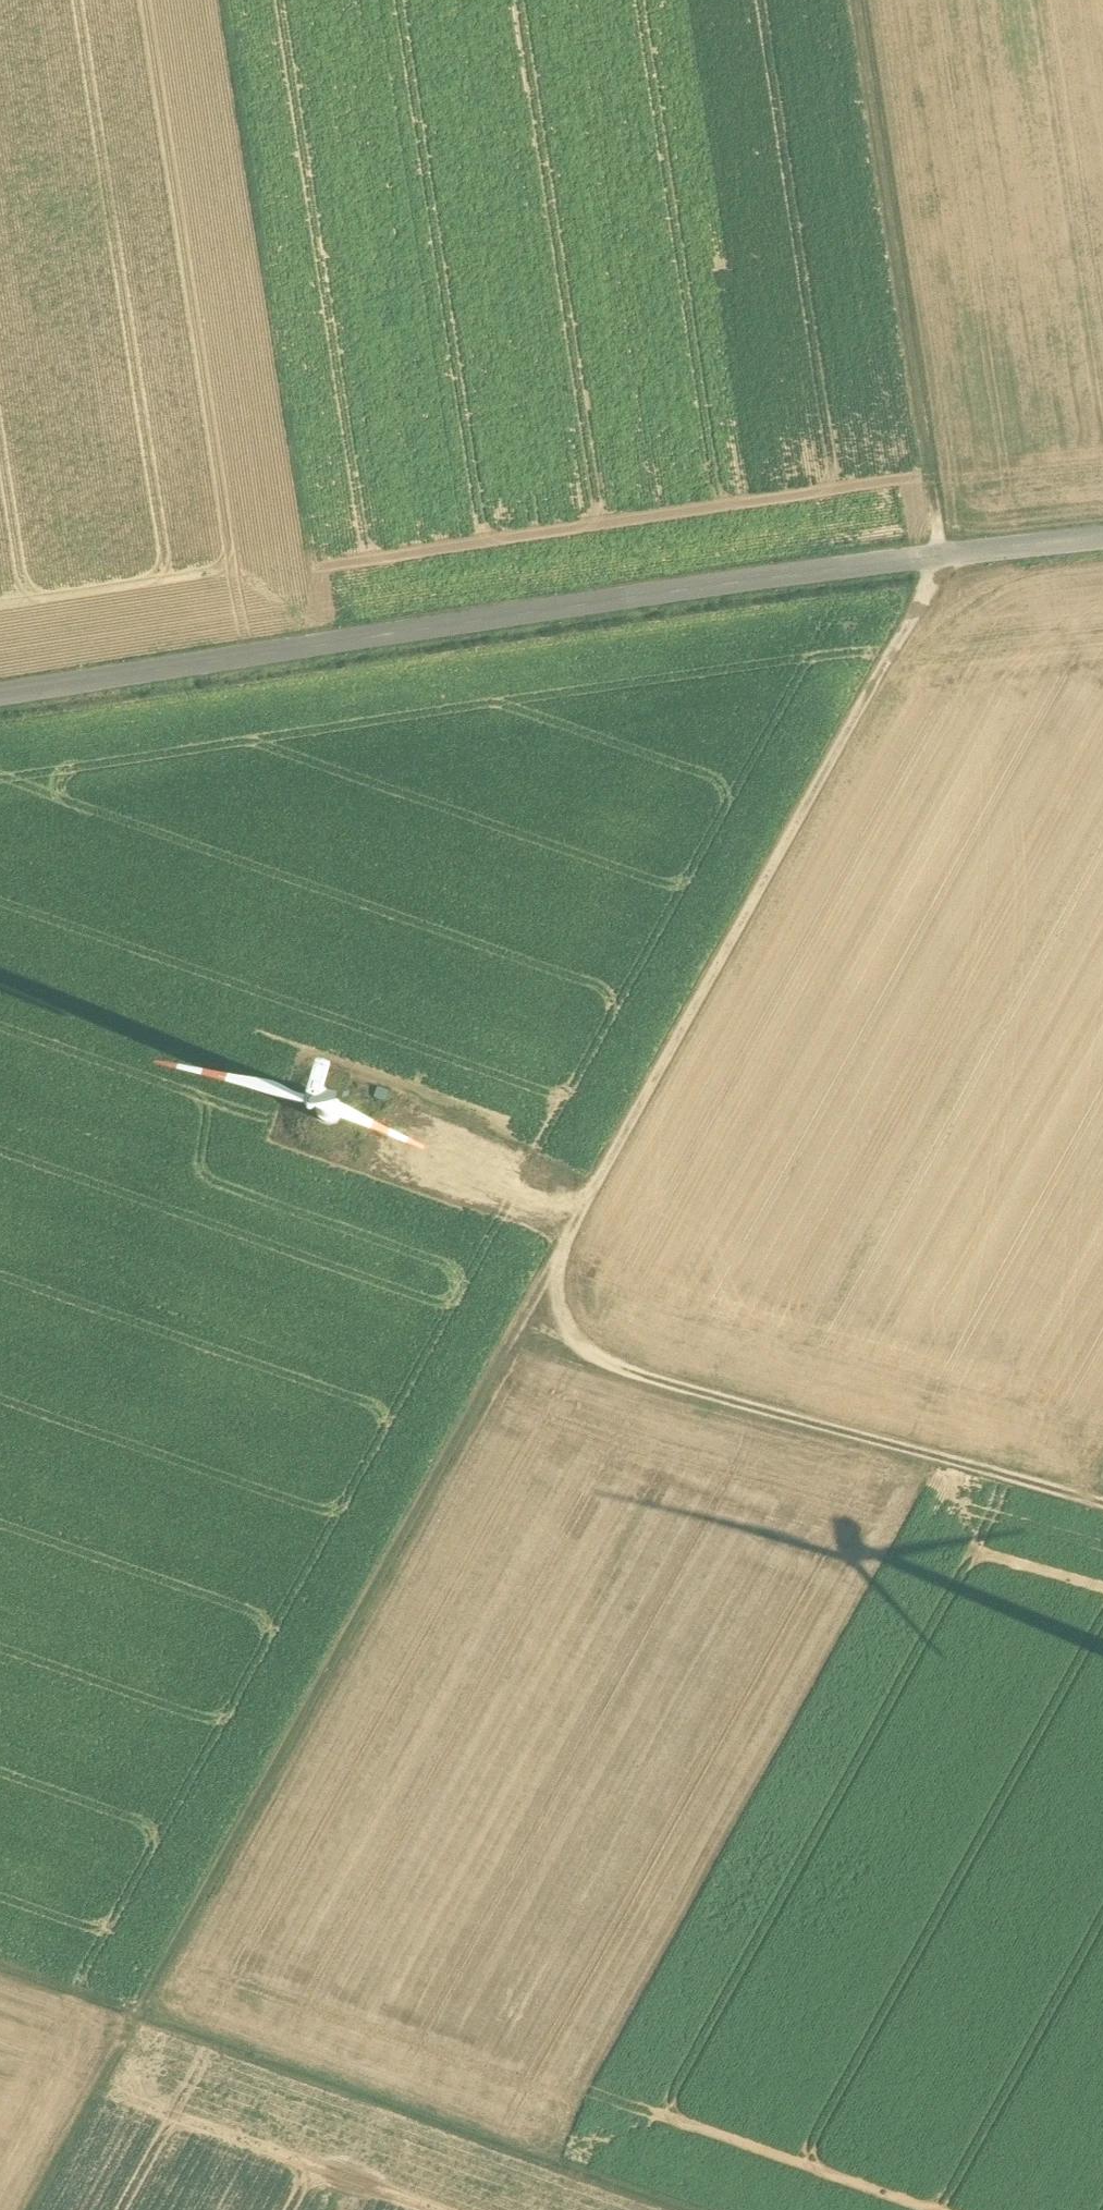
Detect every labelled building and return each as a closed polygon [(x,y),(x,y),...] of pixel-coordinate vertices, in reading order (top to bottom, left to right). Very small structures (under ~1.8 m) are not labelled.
[(375,1087),(370,1101),(382,1106),(388,1091),(375,1087)]
